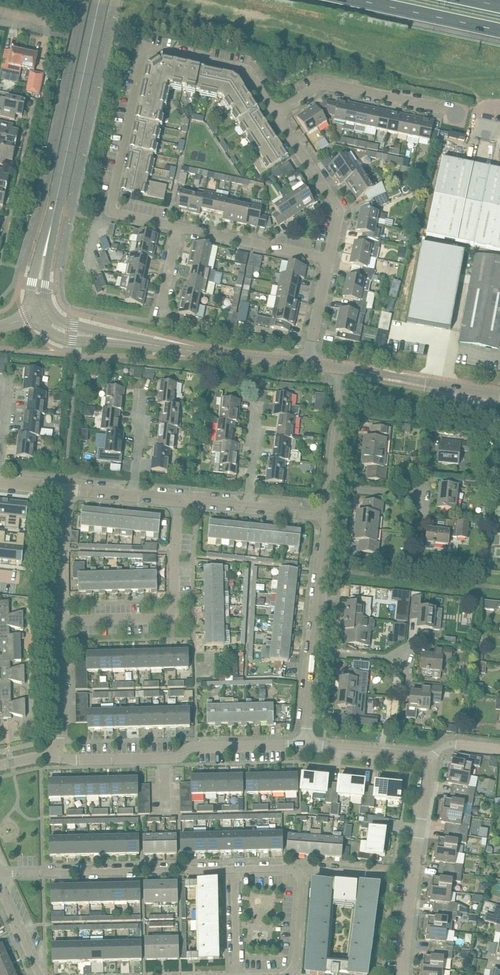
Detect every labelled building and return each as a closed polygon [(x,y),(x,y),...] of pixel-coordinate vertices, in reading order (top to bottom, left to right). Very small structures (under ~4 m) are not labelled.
[(20,74),(21,68),(25,49),(20,48),(18,49),(18,51),(12,50),(12,51),(5,50),(1,70),(20,74)] [(31,51),(25,49),(21,68),(28,69),(26,77),(29,77),(26,92),(39,95),(44,75),(34,73),(37,55),(32,54),(32,52),(31,51)] [(232,79),(176,67),(172,66),(171,68),(164,67),(165,64),(164,64),(163,66),(162,66),(158,60),(149,66),(153,72),(153,74),(150,73),(125,191),(164,200),(167,185),(148,181),(168,86),(223,98),(261,156),(252,162),(260,174),(286,157),(237,83),(240,78),(235,75),(232,79)] [(26,101),(6,97),(3,112),(0,111),(0,117),(15,120),(16,116),(22,117),(26,101)] [(306,111),(317,128),(327,122),(324,118),(329,114),(327,101),(317,108),(316,105),(306,111)] [(345,123),(349,103),(338,101),(338,104),(327,101),(329,114),(335,116),(334,121),(345,123)] [(355,125),(360,105),(349,103),(345,123),(355,125)] [(366,127),(370,108),(360,105),(355,125),(366,127)] [(377,130),(381,110),(370,108),(366,127),(377,130)] [(387,132),(391,112),(381,110),(377,130),(387,132)] [(308,134),(317,128),(306,111),(297,117),(308,134)] [(398,134),(402,114),(391,112),(387,132),(398,134)] [(408,137),(412,117),(402,114),(398,134),(408,137)] [(412,117),(408,137),(407,142),(418,144),(419,139),(423,119),(412,117)] [(419,139),(429,141),(428,145),(436,147),(440,131),(432,129),(434,121),(423,119),(419,139)] [(16,147),(19,131),(13,130),(14,125),(0,122),(0,143),(16,147)] [(215,126),(209,130),(212,134),(218,131),(215,126)] [(326,140),(318,145),(321,150),(329,145),(326,140)] [(0,143),(0,164),(5,165),(6,161),(13,162),(16,147),(0,143)] [(333,171),(336,174),(352,164),(346,155),(329,166),(332,171),(333,171)] [(229,160),(232,165),(238,162),(234,157),(229,160)] [(458,242),(474,166),(443,159),(426,235),(458,242)] [(356,161),(352,164),(336,174),(339,178),(338,179),(341,184),(345,182),(345,181),(358,172),(357,172),(362,169),(356,161)] [(288,162),(278,169),(281,173),(291,167),(288,162)] [(179,184),(185,186),(188,174),(190,168),(183,166),(179,184)] [(474,166),(458,242),(489,249),(499,197),(499,171),(474,166)] [(294,171),(291,167),(281,173),(284,178),(294,171)] [(6,192),(10,176),(3,175),(4,170),(0,169),(0,190),(6,192)] [(197,169),(195,175),(194,180),(200,182),(201,176),(207,178),(208,175),(208,172),(197,169)] [(271,180),(281,173),(278,169),(268,175),(271,180)] [(352,190),(368,179),(362,169),(357,172),(358,172),(345,181),(345,182),(348,187),(349,186),(352,190)] [(208,172),(208,175),(214,177),(213,179),(219,180),(220,174),(208,172)] [(232,177),(220,174),(219,180),(231,183),(232,177)] [(231,183),(242,185),(244,179),(232,177),(231,183)] [(368,179),(352,190),(355,194),(354,194),(357,200),(366,194),(369,201),(387,193),(382,183),(374,188),(368,179)] [(295,194),(305,209),(315,202),(305,187),(295,194)] [(284,200),(294,215),(305,209),(295,194),(290,196),(285,188),(279,192),(284,200)] [(385,194),(388,200),(401,194),(398,188),(385,194)] [(199,214),(204,192),(199,190),(197,196),(191,194),(188,212),(199,214)] [(223,219),(227,202),(229,193),(217,190),(216,194),(212,212),(224,214),(223,219)] [(188,212),(191,194),(179,192),(176,209),(188,212)] [(212,212),(216,194),(204,192),(199,214),(200,214),(201,209),(212,212)] [(389,202),(388,200),(385,194),(373,200),(376,207),(379,206),(379,207),(389,202)] [(489,249),(499,251),(499,197),(489,249)] [(278,226),(294,215),(284,200),(274,207),(278,212),(272,216),(278,226)] [(238,204),(227,202),(223,219),(235,222),(238,204)] [(235,222),(246,224),(250,207),(238,204),(235,222)] [(262,209),(250,207),(246,224),(265,228),(268,217),(261,216),(262,209)] [(362,210),(359,221),(377,224),(378,219),(385,221),(386,215),(362,210)] [(384,226),(377,224),(359,221),(357,232),(367,234),(366,239),(380,243),(382,237),(384,226)] [(110,224),(107,236),(113,237),(115,225),(110,224)] [(132,241),(156,246),(158,234),(134,229),(133,235),(131,235),(130,241),(132,241)] [(100,239),(104,251),(110,248),(105,237),(100,239)] [(355,243),(352,254),(370,258),(370,257),(377,259),(379,248),(380,243),(366,239),(365,245),(355,243)] [(132,241),(130,253),(148,257),(153,258),(156,246),(132,241)] [(193,242),(191,254),(208,258),(211,246),(193,242)] [(451,330),(465,253),(420,245),(406,322),(451,330)] [(399,247),(397,257),(407,259),(409,249),(399,247)] [(240,265),(243,253),(237,251),(235,263),(240,265)] [(101,258),(104,266),(110,264),(105,252),(100,254),(101,258)] [(121,264),(145,269),(148,257),(130,253),(129,256),(126,256),(122,258),(121,264)] [(246,266),(249,254),(243,253),(240,265),(241,265),(246,266)] [(208,258),(191,254),(188,266),(193,267),(206,269),(208,258)] [(254,268),(257,256),(251,254),(249,266),(254,267),(254,268)] [(367,268),(370,258),(352,254),(350,265),(360,267),(359,273),(373,276),(375,270),(367,268)] [(485,255),(475,254),(459,342),(499,349),(499,346),(499,258),(485,255)] [(260,269),(262,257),(257,256),(254,268),(260,269)] [(106,269),(104,266),(101,258),(96,260),(101,271),(106,269)] [(286,274),(299,277),(304,278),(307,266),(289,263),(286,274)] [(127,277),(143,281),(145,269),(121,264),(119,272),(125,273),(125,277),(127,277)] [(243,278),(246,266),(241,265),(240,271),(239,271),(238,277),(243,278)] [(254,268),(249,266),(246,278),(252,280),(254,268)] [(216,272),(206,269),(193,267),(191,279),(209,282),(213,283),(216,272)] [(299,278),(299,277),(286,274),(281,273),(279,285),(297,289),(299,278)] [(372,282),(373,276),(359,273),(358,278),(348,276),(345,287),(368,292),(371,281),(372,282)] [(98,280),(102,288),(107,286),(102,275),(97,277),(98,280)] [(148,282),(143,281),(127,277),(125,289),(128,289),(128,290),(146,293),(148,282)] [(252,280),(246,278),(244,290),(249,291),(252,280)] [(183,289),(201,293),(213,296),(215,284),(213,283),(209,282),(191,279),(190,283),(188,283),(187,290),(183,289)] [(102,288),(98,280),(93,282),(97,294),(103,291),(102,288)] [(397,297),(401,282),(394,280),(390,295),(397,297)] [(276,297),(281,298),(294,301),(297,289),(279,285),(276,297)] [(352,306),(366,309),(367,303),(366,303),(368,292),(345,287),(343,298),(353,300),(352,306)] [(198,305),(201,293),(183,289),(181,301),(198,305)] [(146,293),(128,290),(125,302),(143,305),(146,293)] [(247,303),(249,291),(244,290),(241,302),(247,303)] [(281,298),(279,309),(279,310),(297,313),(299,302),(294,301),(281,298)] [(198,305),(181,301),(178,313),(196,317),(198,305)] [(239,313),(237,321),(245,323),(249,304),(247,303),(241,302),(240,306),(240,308),(239,313)] [(341,309),(338,320),(356,324),(362,325),(364,315),(365,315),(366,309),(365,309),(352,306),(351,312),(341,309)] [(294,326),(297,313),(279,310),(279,309),(274,308),(271,321),(270,327),(289,331),(290,325),(294,326)] [(239,313),(236,313),(233,312),(231,324),(236,325),(237,321),(239,313)] [(362,325),(356,324),(338,320),(336,332),(346,334),(345,339),(359,342),(363,325),(362,325)] [(41,392),(41,391),(43,369),(25,368),(23,390),(29,391),(29,390),(41,392)] [(157,404),(163,404),(175,405),(178,383),(160,381),(157,404)] [(107,386),(105,408),(105,409),(121,410),(121,411),(123,411),(125,388),(107,386)] [(29,390),(29,391),(27,412),(27,413),(43,414),(45,415),(47,392),(41,391),(41,392),(29,390)] [(292,406),(293,395),(275,393),(273,415),(279,416),(291,417),(296,417),(298,417),(299,407),(292,406)] [(316,410),(325,410),(326,393),(317,393),(316,410)] [(221,408),(220,420),(220,421),(236,422),(238,422),(240,400),(223,398),(222,398),(221,408)] [(181,406),(175,405),(163,404),(161,426),(177,428),(179,428),(181,406)] [(118,432),(121,411),(121,410),(105,409),(105,408),(103,408),(100,431),(106,431),(118,432)] [(25,412),(22,434),(36,436),(40,436),(43,414),(27,413),(27,412),(25,412)] [(279,416),(276,437),(276,438),(292,440),(294,440),(296,417),(291,417),(279,416)] [(234,444),(236,422),(220,421),(220,420),(209,419),(209,423),(217,424),(216,443),(221,443),(234,444)] [(161,426),(159,426),(157,447),(157,448),(171,449),(171,450),(175,451),(177,428),(161,426)] [(366,439),(365,452),(385,454),(386,441),(389,441),(390,428),(372,426),(371,438),(365,438),(364,438),(366,439)] [(106,435),(105,449),(98,448),(97,461),(121,463),(124,432),(118,432),(106,431),(100,431),(100,434),(106,435)] [(34,458),(36,436),(22,434),(18,433),(16,456),(34,458)] [(274,437),(272,459),(286,461),(300,463),(301,455),(298,451),(291,451),(292,440),(276,438),(276,437),(274,437)] [(460,451),(469,452),(470,444),(461,443),(441,441),(438,463),(458,465),(460,451)] [(221,443),(216,443),(214,443),(213,445),(213,453),(216,453),(214,472),(236,475),(239,444),(234,444),(221,443)] [(169,471),(171,450),(171,449),(157,448),(157,447),(153,447),(151,470),(169,471)] [(383,467),(385,454),(365,452),(363,465),(362,465),(362,466),(368,466),(367,478),(385,480),(386,468),(383,467)] [(415,458),(414,467),(422,468),(423,459),(415,458)] [(284,483),(286,461),(272,459),(268,459),(266,481),(284,483)] [(458,487),(454,487),(444,486),(443,492),(440,492),(438,508),(460,510),(461,501),(456,501),(458,487)] [(2,500),(0,519),(6,519),(5,529),(13,530),(14,520),(15,502),(2,500)] [(357,512),(355,527),(377,529),(379,514),(382,515),(383,503),(364,501),(363,513),(357,512)] [(14,520),(13,530),(19,530),(20,521),(27,521),(29,503),(15,502),(14,520)] [(93,527),(95,510),(89,510),(89,507),(83,506),(81,526),(89,527),(89,533),(93,533),(93,527)] [(106,529),(108,512),(101,511),(102,508),(96,508),(95,510),(93,527),(103,528),(102,534),(106,535),(106,529)] [(108,512),(106,529),(115,530),(115,535),(119,536),(120,530),(121,513),(114,512),(115,510),(109,509),(108,512)] [(132,537),(133,531),(134,514),(127,514),(128,511),(122,510),(121,513),(120,530),(128,531),(128,537),(132,537)] [(134,514),(133,531),(141,532),(140,538),(145,538),(146,532),(148,516),(140,515),(141,512),(135,512),(134,514)] [(148,513),(148,516),(146,532),(154,533),(153,539),(158,540),(161,517),(153,516),(153,514),(148,513)] [(492,522),(499,523),(499,518),(499,515),(492,514),(492,522)] [(220,546),(223,523),(216,522),(216,520),(210,519),(208,539),(217,540),(216,545),(220,546)] [(469,523),(446,520),(438,519),(437,530),(428,529),(426,543),(427,543),(426,549),(433,550),(435,544),(448,545),(449,537),(467,539),(469,523)] [(233,547),(236,524),(229,524),(229,521),(223,521),(223,523),(220,546),(221,546),(222,540),(230,541),(229,546),(233,547)] [(246,548),(249,526),(242,525),(242,523),(236,522),(236,524),(233,547),(234,547),(235,542),(243,543),(242,548),(246,548)] [(259,550),(262,527),(255,526),(255,524),(249,523),(249,526),(246,548),(247,548),(248,543),(256,544),(255,549),(259,550)] [(491,531),(493,531),(499,532),(499,525),(494,524),(491,524),(491,531)] [(272,551),(275,528),(268,528),(268,525),(262,525),(262,527),(259,550),(260,550),(260,544),(269,545),(268,551),(272,551)] [(275,528),(272,551),(273,551),(274,546),(282,547),(281,552),(285,553),(288,527),(288,530),(281,529),(281,526),(275,526),(275,528)] [(288,527),(285,553),(286,553),(287,547),(295,548),(294,554),(299,554),(301,531),(293,530),(294,528),(288,527)] [(376,542),(377,529),(355,527),(355,532),(352,531),(352,539),(354,539),(354,540),(360,541),(359,552),(378,553),(379,543),(376,542)] [(9,561),(11,544),(5,543),(6,533),(0,532),(0,560),(9,561)] [(11,544),(9,561),(23,563),(26,535),(17,534),(16,544),(11,544)] [(144,547),(144,551),(157,552),(158,544),(144,543),(144,547)] [(143,555),(143,559),(143,563),(157,564),(156,556),(143,555)] [(92,594),(91,575),(85,575),(85,563),(73,563),(73,579),(78,579),(78,592),(86,592),(86,594),(92,594)] [(203,580),(205,580),(227,580),(226,571),(228,571),(228,566),(205,567),(205,575),(202,575),(203,580)] [(144,590),(144,573),(135,574),(134,567),(131,567),(131,574),(131,591),(138,590),(138,593),(144,593),(144,590)] [(144,573),(144,590),(151,590),(151,593),(157,592),(157,573),(148,573),(148,567),(144,567),(144,573)] [(112,594),(118,593),(118,591),(117,568),(117,574),(109,574),(109,568),(104,568),(104,574),(105,594),(105,591),(112,591),(112,594)] [(121,568),(117,568),(118,591),(125,591),(125,593),(131,593),(131,591),(131,574),(122,574),(121,568)] [(91,575),(92,594),(92,591),(99,591),(99,594),(105,594),(104,574),(96,574),(96,569),(91,569),(92,575),(91,575)] [(279,582),(296,583),(297,576),(299,577),(300,571),(280,569),(279,578),(274,578),(273,581),(279,582)] [(203,593),(205,593),(223,593),(222,584),(228,584),(228,580),(227,580),(205,580),(205,588),(203,588),(203,593)] [(298,584),(296,583),(279,582),(278,591),(273,590),(272,594),(278,595),(294,596),(295,589),(298,590),(298,584)] [(203,606),(206,606),(229,606),(229,597),(229,593),(223,593),(205,593),(206,600),(203,601),(203,606)] [(276,608),(293,609),(294,602),(296,602),(297,597),(294,596),(278,595),(277,604),(271,603),(270,607),(276,608)] [(348,603),(346,616),(369,619),(371,615),(371,612),(371,610),(372,599),(351,597),(350,603),(348,603)] [(411,609),(411,619),(412,613),(419,614),(418,628),(433,629),(441,630),(441,624),(434,623),(436,609),(435,609),(420,608),(421,598),(413,597),(411,609)] [(499,608),(499,602),(482,600),(481,609),(496,611),(496,608),(499,608)] [(10,635),(10,627),(21,629),(24,629),(23,612),(20,612),(9,615),(9,601),(0,601),(0,719),(12,718),(12,714),(23,717),(26,717),(25,699),(22,699),(11,702),(11,681),(22,684),(25,683),(25,666),(22,666),(11,669),(10,661),(21,661),(21,634),(10,635)] [(399,601),(397,620),(408,621),(410,602),(399,601)] [(229,606),(206,606),(206,614),(203,614),(203,619),(206,619),(223,619),(223,610),(229,609),(229,606)] [(296,610),(293,609),(276,608),(275,617),(270,616),(269,620),(273,620),(275,621),(292,622),(293,615),(295,615),(296,610)] [(375,610),(374,618),(396,619),(396,611),(375,610)] [(372,619),(369,619),(346,616),(345,630),(348,630),(346,643),(347,643),(354,644),(369,645),(371,631),(374,628),(374,622),(372,619)] [(229,619),(223,619),(206,619),(206,627),(204,627),(204,633),(206,633),(223,632),(223,623),(229,623),(229,619)] [(273,634),(290,635),(291,628),(294,628),(294,623),(292,622),(275,621),(274,630),(268,629),(267,633),(273,634)] [(404,639),(406,624),(394,623),(393,636),(394,636),(397,638),(396,645),(404,639)] [(230,632),(223,632),(206,633),(206,640),(204,640),(204,646),(224,645),(224,636),(230,635),(230,632)] [(272,646),(272,647),(289,648),(290,641),(292,641),(293,636),(290,635),(273,634),(272,642),(267,642),(266,646),(272,646)] [(292,649),(289,648),(272,647),(271,655),(265,655),(265,659),(288,661),(288,654),(291,654),(292,649)] [(452,649),(446,649),(436,648),(435,656),(423,654),(421,677),(425,677),(425,676),(426,676),(427,677),(429,677),(430,677),(431,677),(433,677),(433,678),(440,679),(442,661),(450,662),(452,649)] [(151,670),(163,669),(163,651),(150,652),(151,670)] [(175,651),(163,651),(163,669),(176,669),(175,651)] [(188,651),(175,651),(176,669),(189,669),(188,651)] [(113,671),(125,671),(125,652),(112,653),(113,671)] [(137,652),(125,652),(125,671),(138,670),(137,652)] [(138,670),(151,670),(150,652),(137,652),(138,670)] [(87,672),(100,671),(99,653),(87,653),(87,660),(87,665),(87,671),(87,672)] [(99,653),(100,671),(113,671),(112,653),(99,653)] [(353,670),(369,671),(370,662),(354,661),(353,670)] [(476,662),(475,673),(483,674),(484,663),(482,663),(476,662)] [(339,692),(356,694),(357,686),(364,687),(367,684),(368,673),(353,671),(352,679),(340,678),(339,692)] [(411,691),(410,705),(407,705),(406,718),(416,719),(417,709),(429,710),(430,701),(440,702),(441,687),(422,686),(422,692),(411,691)] [(365,716),(367,695),(356,694),(339,692),(337,706),(349,707),(349,711),(347,711),(347,712),(346,714),(344,714),(343,716),(344,717),(344,720),(343,721),(343,722),(377,726),(378,717),(365,716)] [(234,700),(234,726),(234,723),(241,723),(241,726),(247,726),(247,723),(247,699),(247,706),(238,706),(238,700),(234,700)] [(247,699),(247,723),(254,723),(254,725),(260,725),(260,723),(260,699),(260,705),(251,705),(251,699),(247,699)] [(264,699),(260,699),(260,723),(267,723),(267,725),(273,725),(273,705),(264,705),(264,699)] [(221,726),(221,706),(212,706),(212,700),(207,700),(208,724),(215,724),(215,726),(221,726)] [(221,706),(221,726),(221,724),(228,723),(228,726),(234,726),(234,700),(233,700),(233,706),(225,706),(225,700),(221,700),(221,706)] [(151,709),(139,710),(139,728),(152,728),(151,709)] [(152,728),(164,727),(164,709),(151,709),(152,728)] [(177,709),(164,709),(164,727),(177,727),(177,709)] [(189,709),(177,709),(177,727),(190,727),(189,709)] [(101,729),(114,729),(113,710),(101,711),(101,729)] [(126,710),(113,710),(114,729),(126,728),(126,710)] [(126,728),(139,728),(139,710),(126,710),(126,728)] [(88,711),(88,717),(88,723),(89,729),(101,729),(101,711),(88,711)] [(448,725),(447,732),(455,733),(456,725),(448,725)] [(450,772),(470,776),(472,765),(480,767),(481,758),(458,753),(458,754),(461,754),(459,762),(452,761),(450,772)] [(301,791),(314,793),(316,769),(308,770),(307,774),(303,773),(301,791)] [(324,771),(316,769),(314,793),(326,794),(325,803),(331,803),(333,788),(327,788),(328,776),(324,776),(324,771)] [(468,787),(470,776),(450,772),(448,784),(455,785),(453,793),(474,797),(475,788),(468,787)] [(338,795),(350,796),(353,773),(344,774),(344,778),(340,777),(339,789),(333,788),(331,803),(337,804),(338,795)] [(368,807),(369,792),(363,791),(364,780),(360,779),(361,775),(353,773),(350,796),(362,798),(362,806),(368,807)] [(297,774),(285,775),(285,793),(298,792),(297,774)] [(247,794),(260,793),(259,775),(246,776),(247,786),(247,794)] [(260,793),(272,793),(272,775),(259,775),(260,793)] [(272,775),(272,793),(285,793),(285,775),(272,775)] [(191,783),(191,788),(191,794),(191,795),(205,795),(204,776),(191,777),(192,783),(191,783)] [(204,776),(205,795),(217,795),(217,776),(204,776)] [(217,795),(230,794),(230,776),(217,776),(217,795)] [(242,776),(230,776),(230,794),(243,794),(242,776)] [(375,799),(387,800),(389,776),(381,777),(380,781),(376,781),(375,793),(369,792),(368,807),(374,808),(375,799)] [(397,779),(389,776),(387,800),(402,802),(404,790),(403,790),(400,790),(401,783),(397,783),(397,779)] [(112,797),(125,797),(125,778),(112,779),(112,797)] [(137,796),(137,791),(137,785),(137,778),(125,778),(125,797),(137,796)] [(74,780),(74,798),(87,798),(87,779),(74,780)] [(87,779),(87,798),(100,797),(99,779),(87,779)] [(99,779),(100,797),(112,797),(112,779),(99,779)] [(494,792),(495,782),(483,779),(481,789),(494,792)] [(49,798),(62,798),(61,780),(49,780),(49,798)] [(61,780),(62,798),(74,798),(74,780),(61,780)] [(443,811),(463,815),(464,804),(472,805),(474,797),(453,793),(452,801),(445,800),(443,811)] [(205,804),(205,806),(205,812),(218,812),(218,806),(209,806),(209,804),(205,804)] [(447,832),(467,835),(469,827),(461,825),(463,815),(443,811),(441,823),(448,824),(447,832)] [(374,824),(377,824),(389,826),(389,819),(375,818),(374,824)] [(63,830),(63,825),(63,820),(49,821),(50,830),(63,830)] [(377,824),(374,824),(362,822),(361,828),(370,829),(368,841),(392,844),(392,836),(387,835),(388,831),(376,830),(377,824)] [(480,828),(478,835),(487,837),(488,829),(480,828)] [(437,850),(457,853),(458,842),(466,844),(467,835),(447,832),(446,840),(438,839),(437,850)] [(244,834),(245,852),(257,851),(257,833),(244,834)] [(257,833),(257,851),(270,851),(270,833),(257,833)] [(282,833),(270,833),(270,851),(283,851),(282,833)] [(193,835),(194,853),(207,853),(206,834),(193,835)] [(207,853),(219,852),(219,834),(206,834),(207,853)] [(219,834),(219,852),(232,852),(232,834),(219,834)] [(232,834),(232,852),(245,852),(244,834),(232,834)] [(154,836),(155,854),(166,854),(165,835),(154,836)] [(165,835),(166,854),(177,853),(176,835),(165,835)] [(181,853),(194,853),(193,835),(181,835),(181,853)] [(287,853),(298,854),(299,836),(288,835),(287,853)] [(138,836),(126,837),(126,855),(139,854),(139,848),(138,836)] [(144,854),(155,854),(154,836),(143,836),(144,854)] [(310,837),(299,836),(298,854),(309,855),(310,837)] [(75,838),(76,856),(88,855),(88,837),(75,838)] [(88,837),(88,855),(101,855),(101,837),(88,837)] [(101,837),(101,855),(114,855),(113,837),(101,837)] [(114,855),(126,855),(126,837),(113,837),(114,855)] [(309,855),(320,856),(321,837),(310,837),(309,855)] [(320,856),(331,856),(332,838),(321,837),(320,856)] [(50,856),(63,856),(63,838),(50,838),(50,856)] [(63,856),(76,856),(75,838),(63,838),(63,856)] [(332,838),(331,856),(342,857),(342,847),(342,846),(343,839),(332,838)] [(392,844),(368,841),(368,842),(362,841),(360,853),(358,852),(357,859),(372,861),(373,855),(385,856),(385,852),(389,853),(392,844)] [(342,857),(341,861),(349,861),(350,846),(342,846),(342,847),(342,857)] [(441,871),(462,874),(463,865),(455,864),(457,853),(437,850),(435,862),(442,863),(441,871)] [(431,889),(451,892),(453,881),(461,882),(462,874),(441,871),(440,879),(433,878),(431,889)] [(199,881),(200,954),(200,959),(219,959),(218,881),(199,881)] [(181,903),(186,903),(185,887),(196,887),(196,882),(185,882),(181,882),(181,903)] [(332,974),(337,974),(338,973),(352,974),(367,974),(379,886),(360,883),(360,885),(313,882),(306,973),(324,974),(325,974),(332,974)] [(177,883),(144,883),(144,904),(152,904),(152,906),(170,906),(170,903),(178,903),(177,883)] [(115,903),(128,903),(127,884),(114,885),(115,903)] [(140,884),(127,884),(128,903),(140,902),(140,884)] [(76,886),(77,904),(90,903),(89,885),(76,886)] [(89,885),(90,903),(102,903),(102,885),(89,885)] [(102,903),(115,903),(114,885),(102,885),(102,903)] [(51,904),(64,904),(64,886),(51,886),(51,904)] [(76,886),(64,886),(64,904),(77,904),(76,886)] [(431,889),(430,901),(435,901),(437,902),(436,910),(457,912),(461,913),(467,913),(468,908),(458,904),(450,903),(451,892),(431,889)] [(427,929),(447,931),(448,920),(456,921),(456,917),(457,912),(436,910),(435,918),(428,917),(427,929)] [(432,949),(453,951),(454,943),(446,942),(447,931),(427,929),(426,940),(433,941),(432,949)] [(178,938),(171,938),(171,935),(153,936),(153,939),(145,939),(145,960),(179,959),(178,938)] [(187,954),(186,938),(182,938),(182,959),(187,959),(197,959),(197,954),(187,954)] [(116,943),(116,961),(129,960),(129,942),(116,943)] [(129,942),(129,960),(142,960),(141,942),(129,942)] [(65,944),(66,962),(78,962),(78,943),(65,944)] [(78,943),(78,962),(91,961),(90,943),(78,943)] [(90,943),(91,961),(104,961),(103,943),(90,943)] [(103,943),(104,961),(116,961),(116,943),(103,943)] [(488,961),(499,963),(499,944),(496,943),(494,954),(490,953),(488,961)] [(53,962),(66,962),(65,944),(52,944),(53,962)] [(423,968),(443,970),(444,959),(452,960),(452,956),(453,953),(453,951),(432,949),(431,957),(424,957),(423,968)] [(0,958),(0,971),(12,966),(7,955),(0,958)] [(488,961),(487,969),(491,970),(490,974),(499,974),(499,971),(499,969),(499,963),(488,961)] [(12,966),(0,971),(0,974),(16,974),(12,966)]
